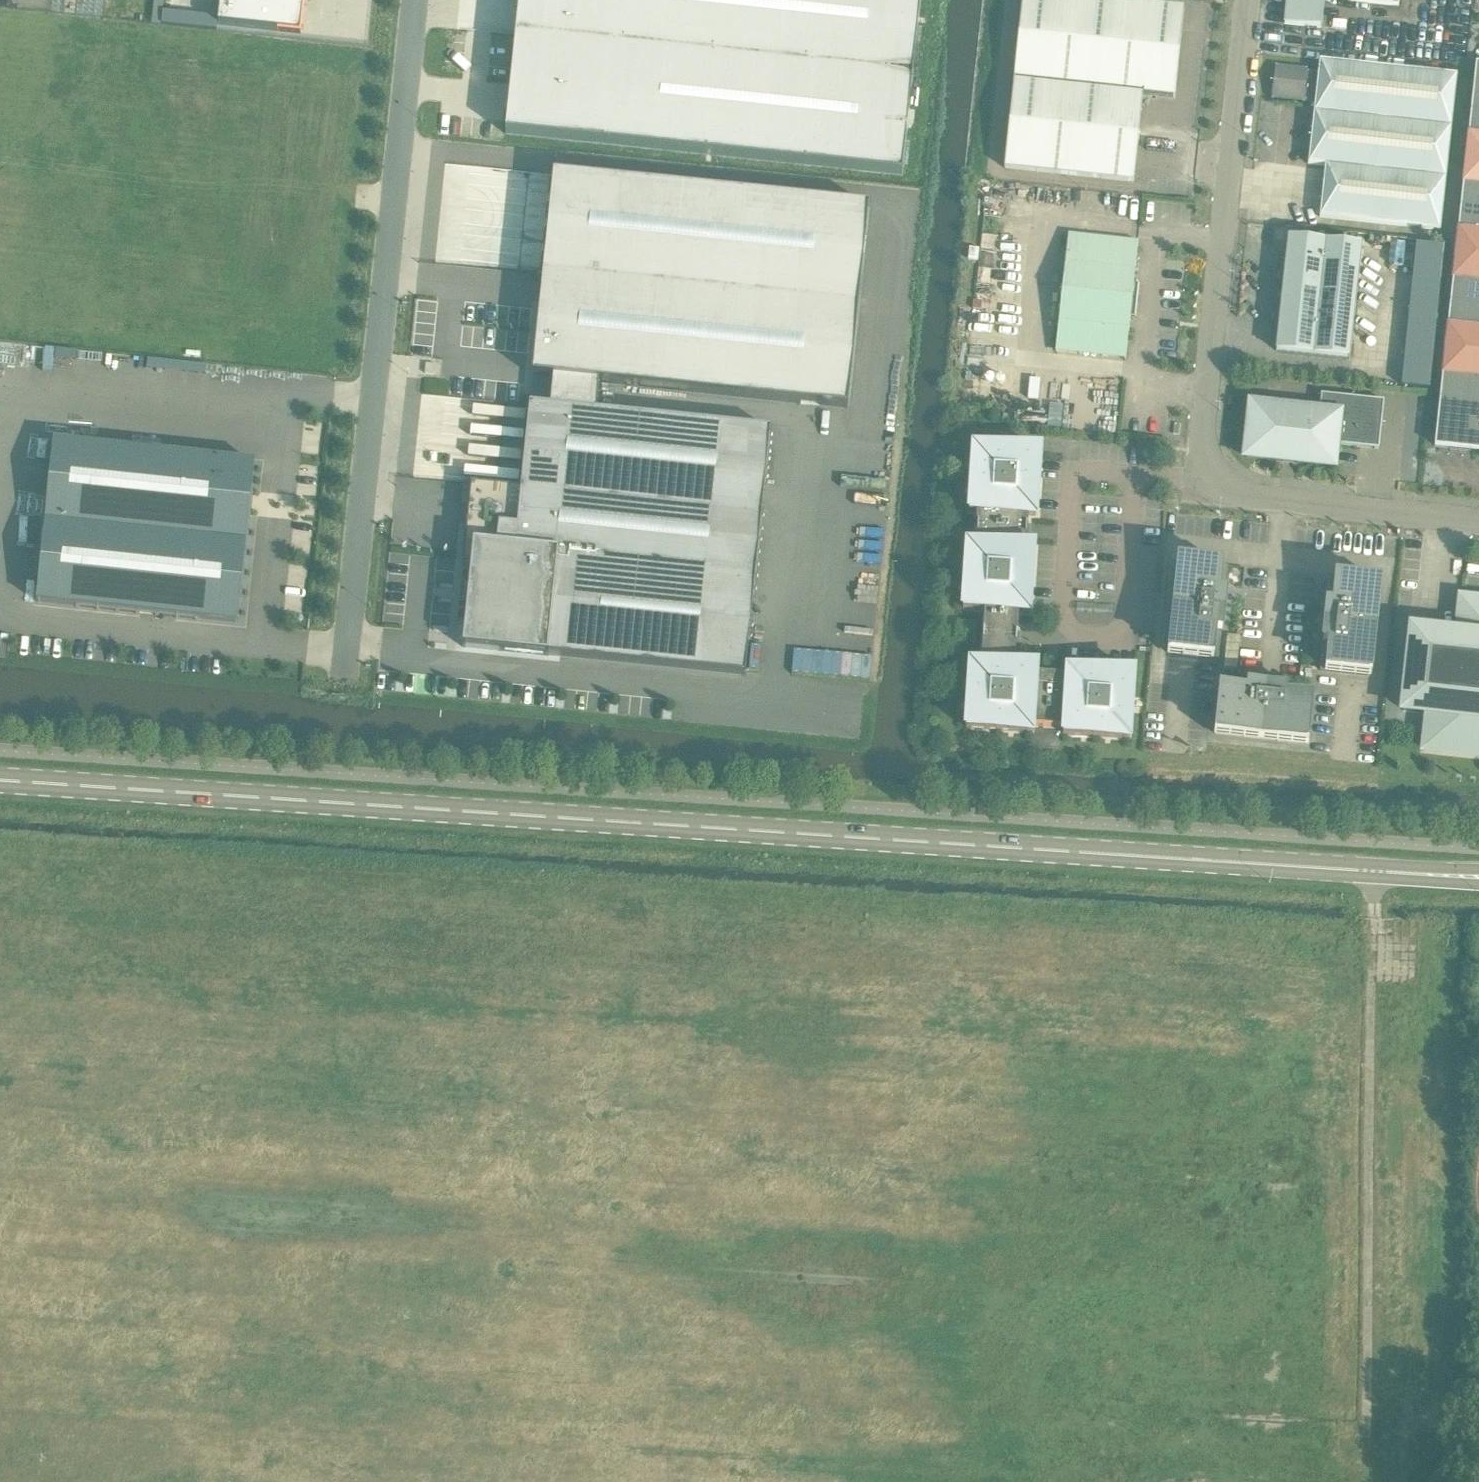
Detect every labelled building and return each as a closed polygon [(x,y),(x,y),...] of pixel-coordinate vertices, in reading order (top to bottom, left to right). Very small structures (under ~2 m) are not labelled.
[(218,25),(300,34),(304,0),(220,0),(218,25)] [(515,34),(515,35),(504,134),(902,176),(921,0),(519,0),(515,34)] [(1133,182),(1142,95),(1174,98),(1183,9),(1099,0),(1022,0),(1003,169),(1133,182)] [(1283,24),(1320,28),(1323,0),(1286,0),(1283,24)] [(1324,167),(1319,217),(1439,231),(1456,76),(1318,61),(1317,73),(1306,72),(1306,69),(1274,65),(1271,99),(1303,103),(1303,99),(1314,101),(1307,164),(1324,167)] [(1470,112),(1478,113),(1478,64),(1475,64),(1470,112)] [(1465,160),(1478,161),(1478,113),(1470,112),(1465,160)] [(1459,207),(1478,210),(1478,161),(1465,160),(1459,207)] [(553,379),(550,407),(596,412),(599,383),(848,409),(868,206),(553,174),(542,275),(543,275),(532,377),(553,379)] [(1454,255),(1478,258),(1478,210),(1459,207),(1454,255)] [(1054,351),(1124,359),(1129,317),(1135,317),(1138,285),(1132,285),(1137,242),(1067,235),(1054,351)] [(1275,351),(1348,358),(1360,247),(1287,239),(1275,351)] [(1417,244),(1415,260),(1440,263),(1441,246),(1417,244)] [(1449,303),(1478,306),(1478,258),(1454,255),(1449,303)] [(1444,351),(1478,355),(1478,306),(1449,303),(1444,351)] [(1439,399),(1478,403),(1478,355),(1444,351),(1439,399)] [(147,358),(146,367),(156,368),(157,359),(147,358)] [(1243,457),(1333,467),(1335,445),(1377,449),(1383,401),(1320,394),(1318,411),(1249,404),(1243,457)] [(1439,399),(1433,447),(1478,451),(1478,403),(1439,399)] [(461,585),(459,605),(462,605),(467,605),(463,645),(462,647),(465,648),(465,647),(499,651),(502,652),(502,651),(545,655),(545,656),(548,656),(548,655),(745,675),(770,430),(596,412),(550,407),(529,405),(520,489),(470,484),(470,485),(462,565),(471,566),(469,586),(464,585),(461,585)] [(254,465),(53,444),(36,604),(237,626),(254,465)] [(1062,727),(1062,734),(1128,739),(1133,673),(1066,668),(1066,675),(1035,673),(1036,666),(1014,665),(1017,613),(1028,613),(1033,547),(1025,546),(1027,516),(1035,516),(1039,450),(973,445),(968,512),(976,512),(974,543),(966,543),(962,609),(984,610),(980,662),(969,662),(965,728),(1031,733),(1032,725),(1062,727)] [(1177,561),(1167,655),(1170,655),(1218,660),(1228,567),(1180,562),(1177,561)] [(1380,583),(1329,578),(1319,671),(1370,677),(1380,583)] [(1478,756),(1478,602),(1461,600),(1457,635),(1411,631),(1403,711),(1427,714),(1424,749),(1478,756)] [(1214,733),(1214,735),(1307,745),(1307,743),(1313,694),(1220,684),(1214,733)]
